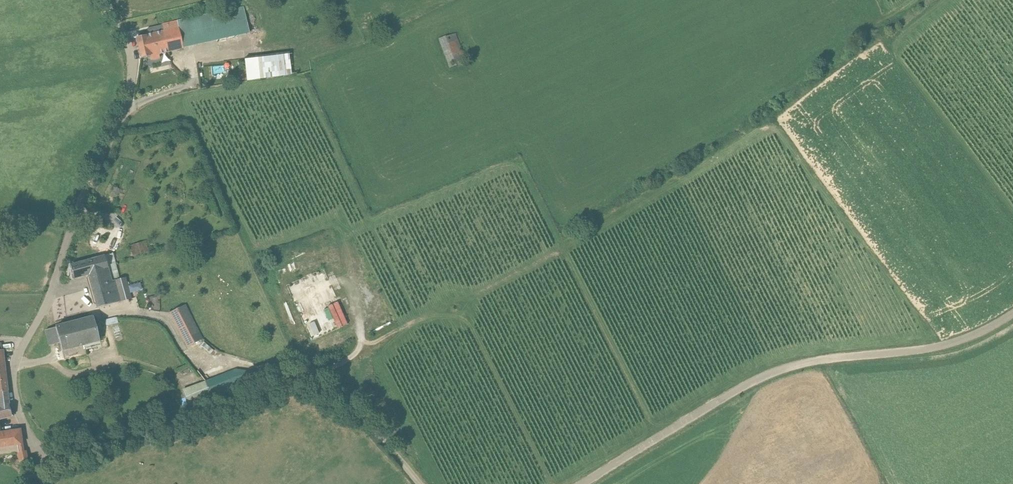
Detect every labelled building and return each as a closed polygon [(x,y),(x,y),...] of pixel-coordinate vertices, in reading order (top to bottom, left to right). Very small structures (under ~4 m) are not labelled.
[(176,21),(183,49),(249,33),(244,12),(243,7),(176,21)] [(162,25),(147,29),(148,35),(136,38),(141,59),(150,57),(151,60),(159,58),(159,55),(168,52),(183,49),(176,21),(161,25),(162,25)] [(293,51),(246,55),(248,79),(288,76),(288,69),(294,68),(293,51)] [(245,70),(238,71),(239,81),(247,80),(245,70)] [(132,256),(148,252),(146,242),(129,246),(132,256)] [(89,273),(115,266),(112,255),(71,267),(73,277),(89,273)] [(118,280),(115,266),(89,273),(99,308),(131,299),(125,278),(118,280)] [(142,280),(130,282),(131,288),(143,287),(142,280)] [(329,304),(340,328),(350,323),(339,299),(329,304)] [(188,347),(203,339),(185,305),(170,313),(188,347)] [(62,351),(76,348),(108,339),(103,320),(94,323),(92,318),(55,328),(47,331),(47,330),(46,330),(50,347),(60,344),(62,351)] [(188,408),(251,382),(246,371),(236,370),(231,371),(182,390),(188,408)] [(11,416),(9,406),(0,408),(0,419),(11,416)] [(0,434),(0,446),(18,444),(21,444),(19,431),(0,434)] [(20,452),(18,453),(20,462),(27,461),(26,451),(24,451),(22,452),(20,452)]
